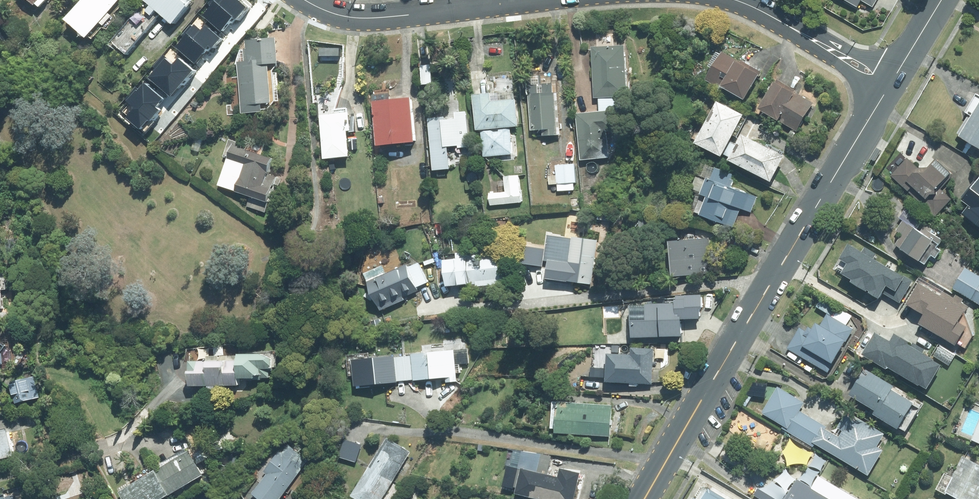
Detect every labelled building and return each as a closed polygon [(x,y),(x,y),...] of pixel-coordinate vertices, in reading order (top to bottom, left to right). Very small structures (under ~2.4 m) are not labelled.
[(67,18),(88,37),(121,0),(82,0),(67,18)] [(110,45),(126,58),(163,14),(175,24),(191,5),(185,0),(147,0),(148,1),(110,45)] [(858,8),(862,1),(874,8),(878,0),(844,0),(858,8)] [(272,109),(271,102),(275,101),(272,62),(282,61),(280,36),(248,38),(249,47),(246,48),(247,60),(240,60),(243,104),(252,103),(253,111),(272,109)] [(625,45),(593,46),(595,98),(628,96),(625,45)] [(742,61),(724,50),(722,54),(718,51),(710,65),(714,68),(708,78),(746,101),(763,71),(743,59),(742,61)] [(194,93),(216,66),(203,55),(197,63),(185,52),(178,61),(174,57),(151,85),(172,102),(185,86),(194,93)] [(434,82),(432,63),(421,64),(423,83),(434,82)] [(93,77),(86,71),(80,78),(87,84),(93,77)] [(761,108),(798,131),(815,102),(796,91),(797,90),(778,78),(761,108)] [(494,100),(493,92),(476,93),(479,129),(483,128),(485,156),(515,153),(512,126),(521,125),(519,98),(494,100)] [(558,134),(555,92),(529,94),(532,130),(543,129),(543,135),(558,134)] [(977,95),(967,112),(973,117),(962,136),(978,146),(978,96),(977,95)] [(417,141),(413,96),(375,99),(379,144),(417,141)] [(725,155),(746,114),(721,101),(699,142),(725,155)] [(578,113),(583,160),(611,157),(608,131),(616,130),(614,109),(578,113)] [(472,145),(469,110),(458,111),(459,117),(449,118),(449,115),(431,116),(436,169),(454,167),(452,145),(461,144),(461,147),(472,145)] [(353,130),(352,111),(321,114),(325,158),(352,156),(350,130),(353,130)] [(787,154),(745,133),(732,159),(774,180),(787,154)] [(236,191),(271,201),(278,176),(270,173),(275,157),(247,148),(248,144),(230,139),(225,156),(229,157),(229,159),(245,163),(242,176),(241,176),(236,191)] [(919,167),(909,157),(892,175),(936,216),(952,198),(942,188),(955,174),(938,159),(931,166),(919,167)] [(577,181),(576,163),(557,165),(558,183),(577,181)] [(708,197),(701,214),(729,225),(736,206),(746,210),(752,194),(733,187),(738,176),(717,168),(712,180),(709,178),(702,194),(708,197)] [(493,205),(524,202),(521,175),(506,177),(507,191),(491,193),(493,205)] [(964,200),(971,205),(964,213),(978,224),(978,181),(964,200)] [(896,245),(926,264),(942,239),(933,233),(934,231),(927,225),(923,232),(919,229),(925,218),(907,206),(899,219),(903,221),(896,231),(903,236),(896,245)] [(653,222),(641,220),(640,228),(652,230),(653,222)] [(592,283),(599,239),(575,235),(571,263),(562,261),(560,277),(569,278),(569,279),(592,283)] [(713,273),(711,238),(672,241),(674,276),(713,273)] [(906,278),(850,246),(841,261),(847,265),(840,276),(881,300),(888,288),(898,294),(906,278)] [(477,283),(477,286),(502,283),(499,251),(480,253),(479,249),(457,252),(458,257),(446,258),(449,285),(461,283),(461,285),(477,283)] [(420,290),(409,264),(388,273),(388,271),(369,279),(382,307),(420,290)] [(978,303),(978,275),(967,268),(955,289),(978,303)] [(962,335),(977,310),(954,297),(946,311),(929,302),(919,318),(936,328),(936,327),(948,333),(949,331),(953,333),(955,331),(962,335)] [(684,302),(649,302),(650,319),(635,319),(635,337),(685,335),(684,302)] [(852,316),(838,308),(833,316),(829,313),(822,324),(819,322),(815,329),(810,326),(807,331),(801,327),(789,348),(829,372),(855,329),(847,325),(852,316)] [(933,352),(925,344),(917,354),(920,357),(912,366),(933,384),(941,375),(939,373),(942,370),(940,367),(947,358),(936,348),(933,352)] [(654,384),(656,348),(634,347),(634,354),(610,353),(608,382),(654,384)] [(447,381),(458,380),(456,364),(462,363),(460,349),(413,353),(415,379),(447,376),(447,381)] [(265,353),(240,353),(240,360),(192,360),(192,385),(240,385),(240,377),(246,378),(246,379),(263,379),(263,377),(272,377),(272,370),(276,370),(276,357),(265,353)] [(399,381),(396,355),(353,359),(356,385),(399,381)] [(880,410),(878,413),(903,429),(919,402),(897,389),(898,386),(869,368),(853,395),(880,410)] [(41,396),(35,375),(10,382),(15,403),(41,396)] [(887,433),(849,410),(839,426),(845,430),(841,436),(827,428),(828,426),(801,410),(806,401),(780,386),(764,412),(785,425),(784,427),(815,446),(817,442),(871,474),(886,449),(880,445),(887,433)] [(614,404),(560,400),(558,431),(611,436),(614,404)] [(15,455),(9,429),(0,431),(0,459),(15,455)] [(56,444),(53,432),(43,434),(46,446),(56,444)] [(412,451),(388,437),(353,495),(360,498),(383,498),(412,451)] [(363,444),(345,439),(340,457),(357,462),(363,444)] [(288,444),(282,453),(279,451),(264,472),(266,474),(252,493),(261,498),(281,498),(307,463),(304,460),(306,457),(288,444)] [(158,470),(172,494),(206,474),(191,450),(158,470)] [(539,471),(543,455),(524,452),(520,469),(524,470),(518,494),(539,498),(576,498),(583,474),(563,469),(561,476),(539,471)] [(947,491),(963,498),(978,498),(978,463),(965,456),(947,491)] [(172,494),(158,470),(120,492),(124,498),(164,498),(172,494)] [(798,478),(790,493),(789,493),(785,498),(832,498),(814,488),(814,487),(798,478)] [(759,488),(755,494),(763,498),(779,498),(759,488)]
